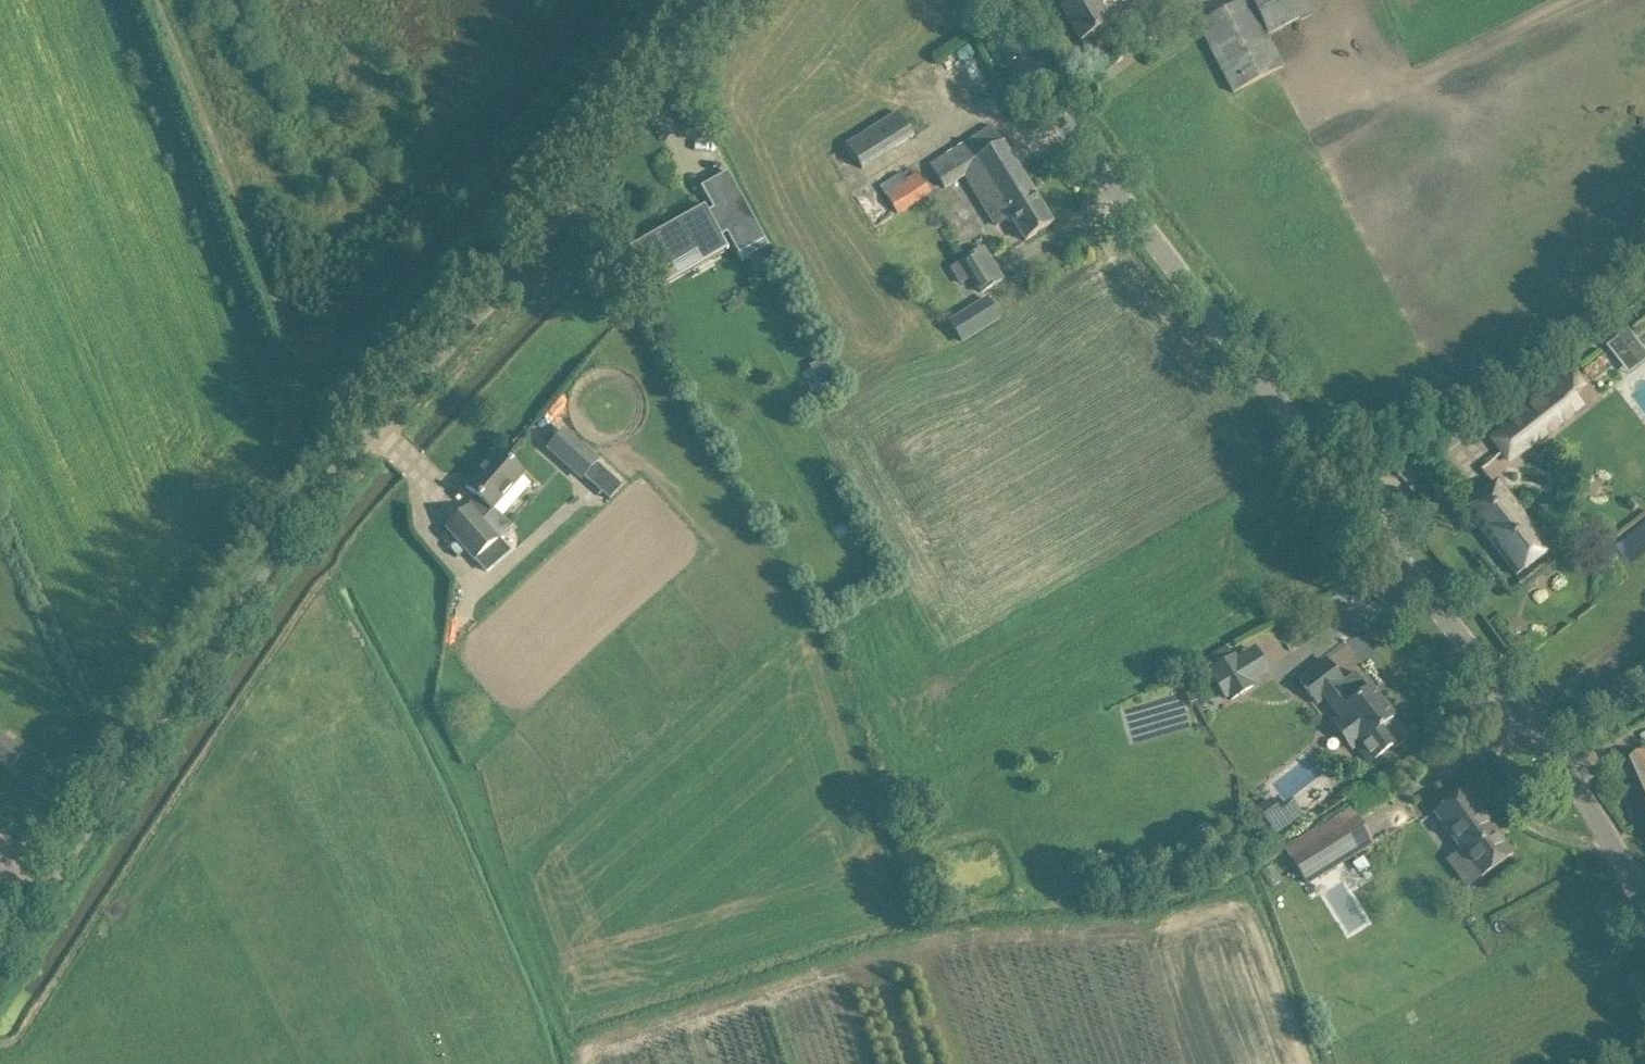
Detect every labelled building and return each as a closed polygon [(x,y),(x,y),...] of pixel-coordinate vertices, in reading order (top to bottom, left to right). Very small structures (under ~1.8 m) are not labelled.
[(1100,31),(1110,25),(1098,5),(1106,0),(1075,0),(1061,8),(1082,42),(1100,31)] [(1198,25),(1205,37),(1210,48),(1233,93),(1235,92),(1277,71),(1283,68),(1267,36),(1264,32),(1280,24),(1267,0),(1247,0),(1198,25)] [(951,55),(969,85),(984,76),(966,46),(951,55)] [(859,171),(894,149),(913,137),(898,113),(844,147),(859,171)] [(992,127),(930,166),(942,184),(944,189),(979,167),(994,192),(980,200),(999,230),(1013,221),(1025,242),(1034,236),(1053,224),(992,127)] [(768,247),(728,173),(706,184),(718,206),(708,212),(704,206),(629,248),(653,291),(654,291),(646,276),(719,236),(727,251),(729,250),(722,238),(732,232),(743,251),(762,240),(766,248),(768,247)] [(897,213),(930,193),(919,175),(886,195),(897,213)] [(961,284),(972,277),(981,293),(1002,281),(983,249),(952,268),(961,284)] [(962,342),(999,319),(987,300),(950,323),(962,342)] [(1632,353),(1620,337),(1608,346),(1620,362),(1632,353)] [(1574,372),(1507,424),(1526,449),(1580,406),(1571,394),(1584,385),(1574,372)] [(595,463),(562,433),(550,446),(584,476),(595,463)] [(524,475),(514,467),(498,452),(466,488),(476,497),(468,505),(470,507),(446,528),(475,561),(499,539),(483,520),(491,510),(492,511),(524,475)] [(1516,576),(1533,563),(1551,550),(1497,481),(1463,508),(1516,576)] [(488,572),(511,550),(501,539),(478,561),(488,572)] [(1239,673),(1234,664),(1237,662),(1234,657),(1212,671),(1214,675),(1212,676),(1226,698),(1228,697),(1230,700),(1253,687),(1250,682),(1246,684),(1241,675),(1242,675),(1240,672),(1239,673)] [(1369,689),(1362,695),(1349,678),(1342,683),(1326,661),(1297,682),(1317,707),(1324,702),(1356,743),(1351,746),(1366,765),(1392,746),(1379,729),(1393,719),(1369,689)] [(0,737),(0,761),(9,770),(26,753),(4,732),(0,737)] [(1644,750),(1614,763),(1644,835),(1644,750)] [(1466,790),(1434,813),(1481,878),(1513,855),(1466,790)] [(1282,811),(1272,798),(1258,808),(1278,834),(1302,815),(1293,803),(1282,811)] [(1333,832),(1292,860),(1308,885),(1350,860),(1333,832)]
